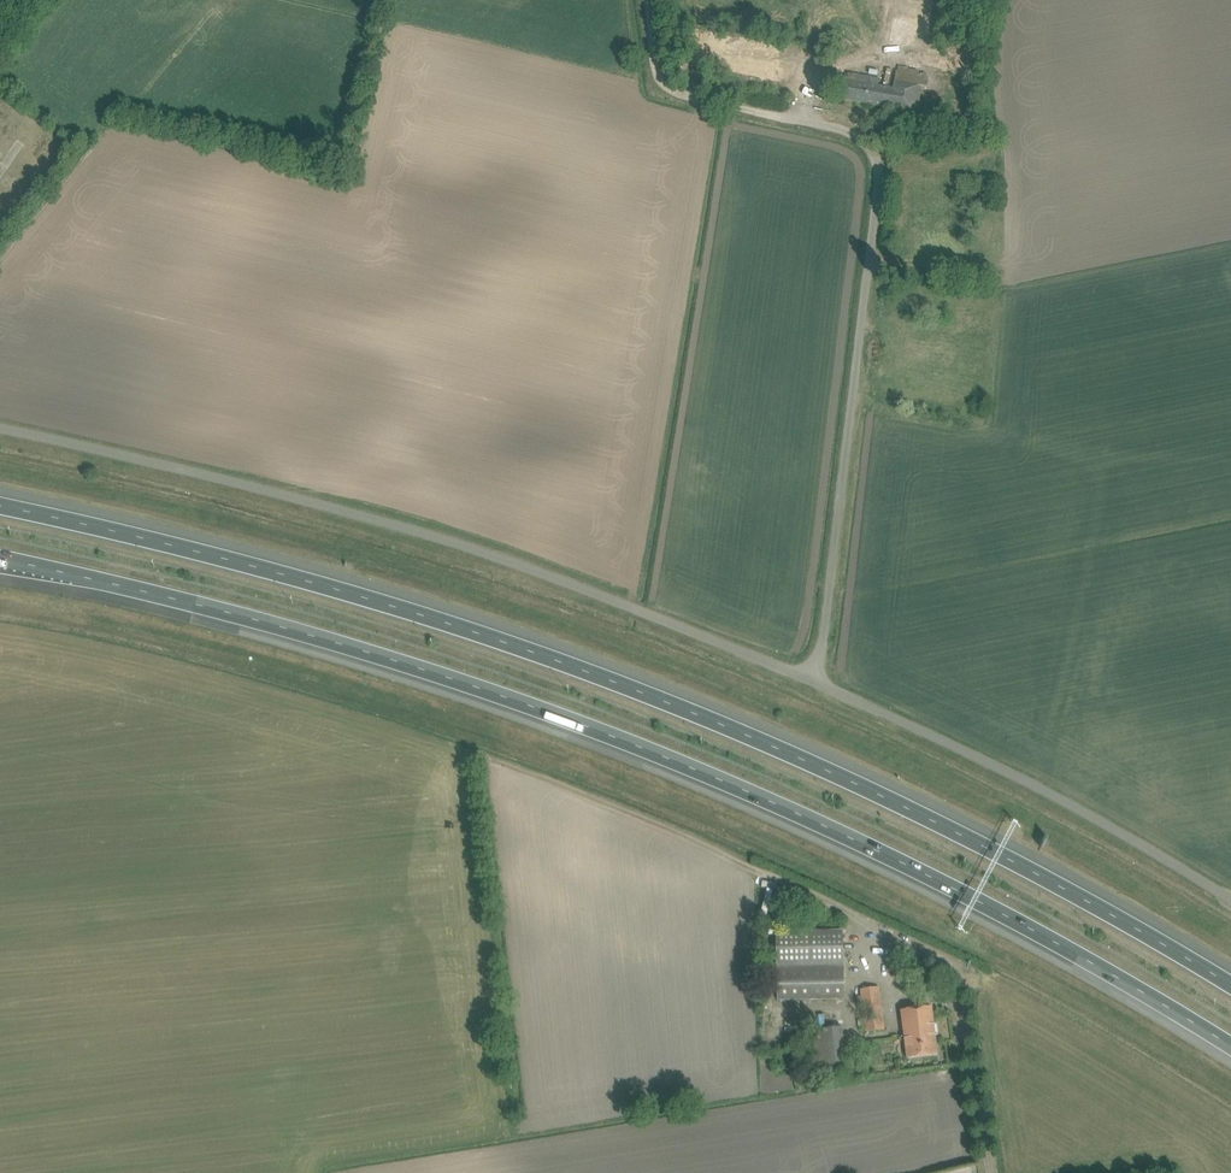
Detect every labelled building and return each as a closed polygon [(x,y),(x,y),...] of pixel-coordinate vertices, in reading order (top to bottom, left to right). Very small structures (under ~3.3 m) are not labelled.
[(928,0),(896,0),(888,43),(919,49),(928,0)] [(924,46),(921,62),(970,70),(973,54),(924,46)] [(879,86),(880,79),(871,78),(848,73),(846,81),(845,81),(842,99),(917,112),(922,86),(927,87),(929,77),(920,75),(908,74),(899,72),(897,72),(894,89),(879,86)] [(776,938),(777,1000),(844,998),(843,936),(776,938)] [(861,989),(862,1001),(866,1031),(884,1029),(879,987),(861,989)] [(901,1010),(903,1022),(907,1058),(938,1055),(932,1006),(901,1010)] [(812,1030),(816,1069),(845,1066),(841,1027),(812,1030)]
